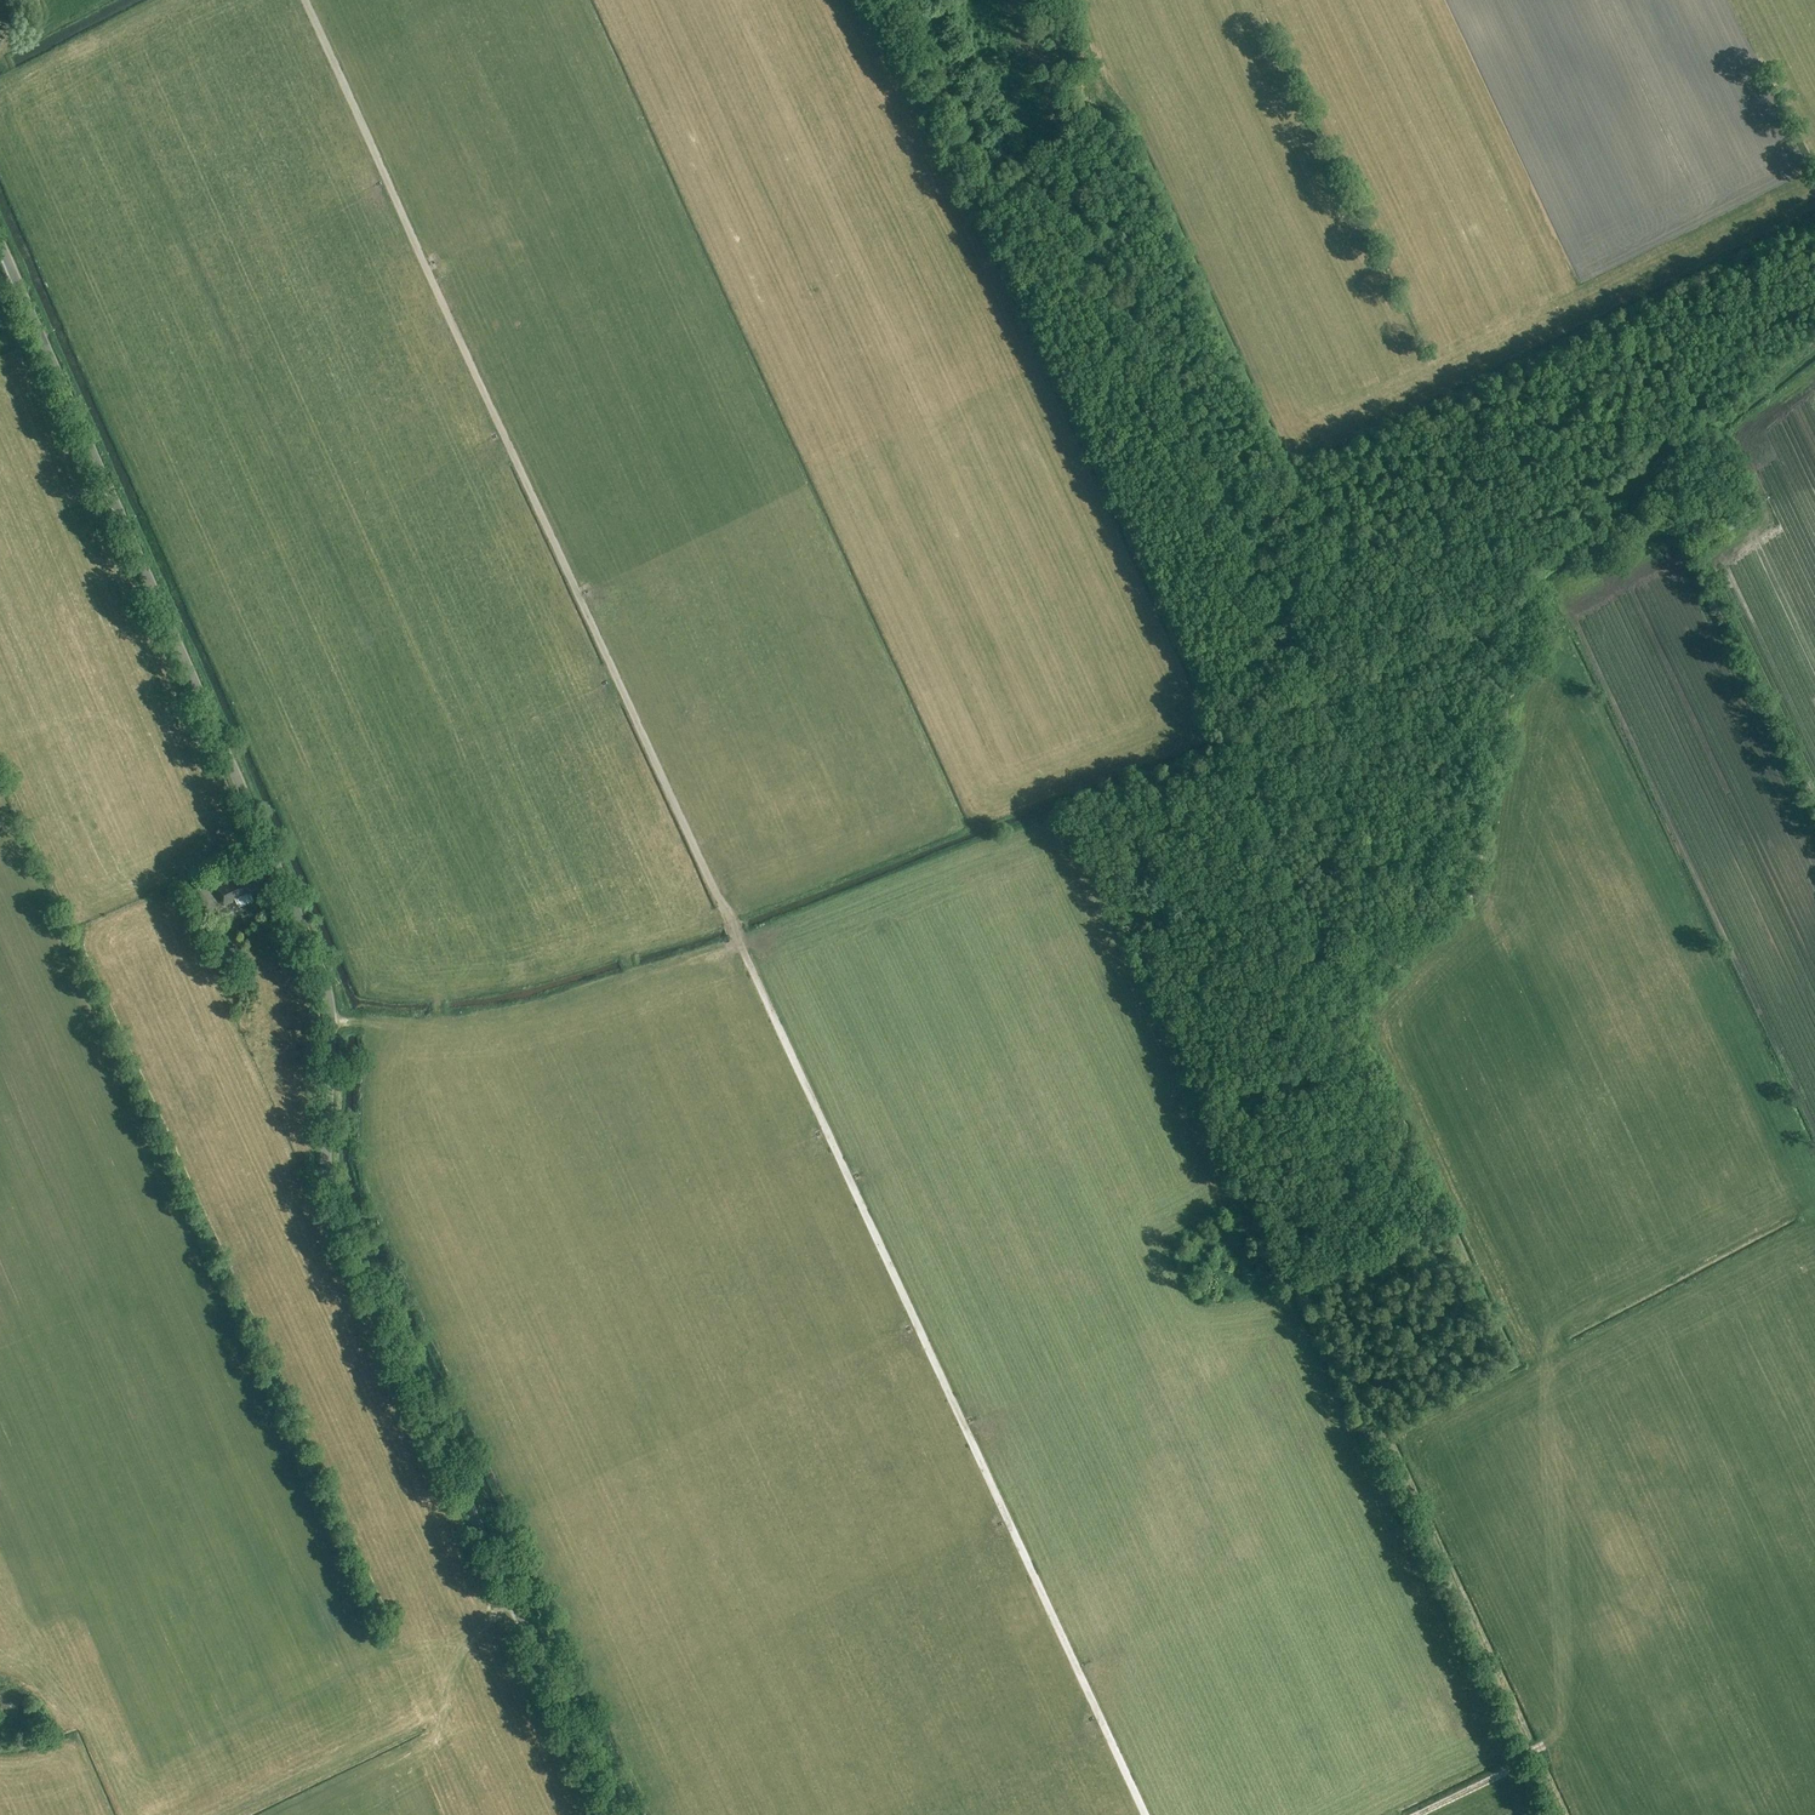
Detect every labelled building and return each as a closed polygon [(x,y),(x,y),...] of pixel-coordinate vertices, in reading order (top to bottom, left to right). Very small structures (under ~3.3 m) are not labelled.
[(265,892),(257,873),(246,878),(245,875),(216,888),(225,906),(236,901),(239,908),(254,901),(253,898),(265,892)] [(221,954),(225,965),(237,960),(232,949),(221,954)]
